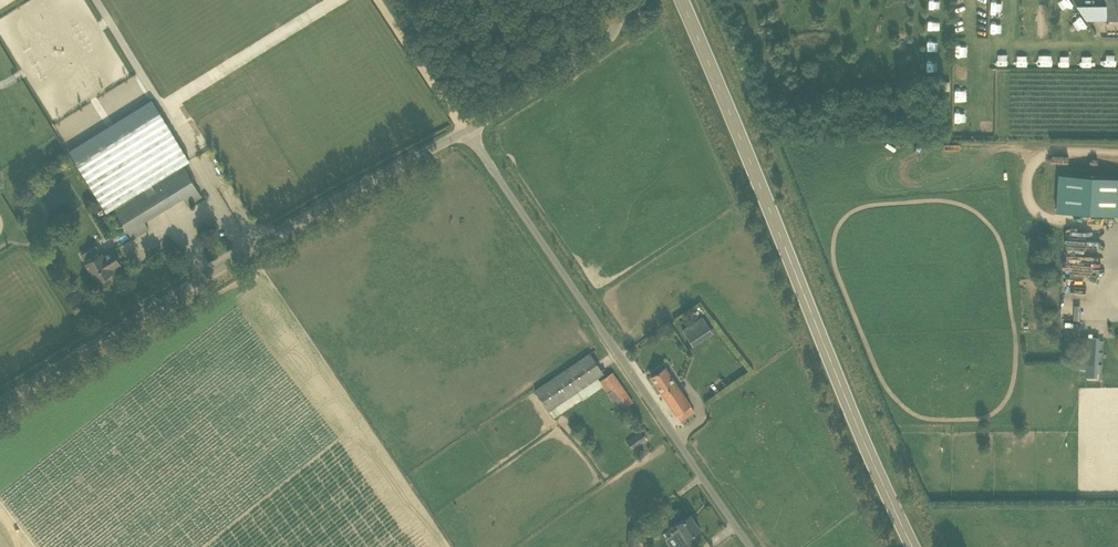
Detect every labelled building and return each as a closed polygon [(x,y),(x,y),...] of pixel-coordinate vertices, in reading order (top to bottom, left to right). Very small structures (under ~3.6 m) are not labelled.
[(114,207),(183,164),(189,160),(159,111),(93,0),(13,0),(0,8),(0,37),(77,162),(107,211),(114,207)] [(1117,19),(1117,0),(1108,0),(1108,19),(1117,19)] [(1069,17),(1078,13),(1075,4),(1066,7),(1069,17)] [(940,30),(940,18),(929,18),(929,30),(940,30)] [(1075,25),(1081,35),(1090,30),(1085,20),(1075,25)] [(1106,64),(1115,64),(1114,54),(1106,54),(1106,64)] [(950,91),(950,81),(935,81),(935,90),(950,91)] [(183,164),(114,207),(133,238),(149,228),(144,221),(183,196),(188,204),(202,196),(183,164)] [(90,250),(78,258),(87,271),(90,269),(97,281),(113,271),(111,269),(120,264),(111,250),(103,255),(101,252),(94,257),(90,250)] [(702,315),(681,327),(691,345),(712,332),(702,315)] [(1098,367),(1105,368),(1106,336),(1087,336),(1086,375),(1098,376),(1098,367)] [(549,410),(593,380),(604,373),(590,353),(535,390),(549,410)] [(695,411),(665,367),(651,376),(680,420),(695,411)] [(612,372),(599,381),(619,411),(633,401),(612,372)] [(641,431),(626,442),(633,450),(648,439),(641,431)] [(669,529),(679,543),(700,529),(690,514),(677,523),(669,529)] [(639,530),(629,530),(628,546),(638,546),(639,530)]
